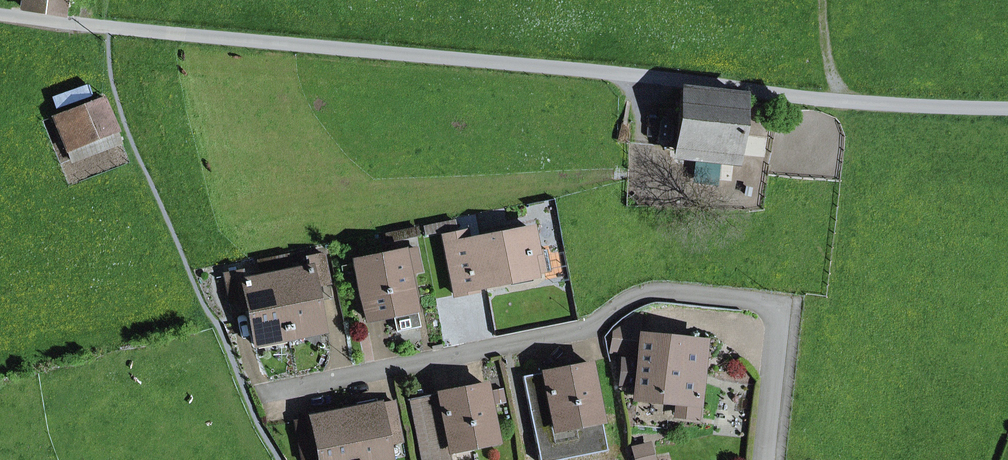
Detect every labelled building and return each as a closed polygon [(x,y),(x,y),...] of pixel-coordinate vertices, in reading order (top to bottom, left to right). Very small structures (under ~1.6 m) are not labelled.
[(11,5),(64,13),(66,0),(12,0),(11,5)] [(675,147),(735,154),(741,97),(681,90),(675,147)] [(65,147),(115,128),(102,97),(53,118),(65,147)] [(423,226),(425,234),(455,228),(454,220),(423,226)] [(386,234),(387,241),(418,235),(417,228),(386,234)] [(475,291),(474,286),(508,280),(531,275),(533,275),(529,252),(534,251),(530,228),(465,241),(463,231),(443,235),(455,295),(475,291)] [(393,313),(413,309),(406,274),(404,265),(418,262),(415,248),(354,261),(366,318),(393,313)] [(533,275),(545,273),(541,250),(534,251),(529,252),(533,275)] [(306,257),(308,267),(275,274),(286,330),(321,324),(313,286),(328,283),(322,254),(306,257)] [(406,274),(420,271),(418,262),(404,265),(406,274)] [(245,300),(252,337),(286,330),(275,274),(242,281),(240,270),(224,273),(230,303),(245,300)] [(509,286),(532,282),(531,275),(508,280),(509,286)] [(413,309),(393,313),(396,331),(419,326),(415,308),(413,309)] [(636,385),(635,393),(675,397),(697,399),(703,344),(641,338),(643,311),(612,334),(610,355),(639,358),(639,362),(622,360),(620,383),(636,385)] [(254,345),(322,331),(321,324),(286,330),(252,337),(254,345)] [(606,450),(589,363),(522,376),(539,459),(558,459),(606,450)] [(449,451),(496,442),(484,384),(407,399),(419,459),(451,459),(449,451)] [(673,414),(695,416),(697,399),(675,397),(673,414)] [(393,401),(343,411),(353,459),(389,459),(383,433),(398,430),(393,401)] [(317,459),(353,459),(343,411),(294,421),(300,449),(314,446),(317,459)] [(635,458),(650,455),(648,445),(633,449),(635,458)]
